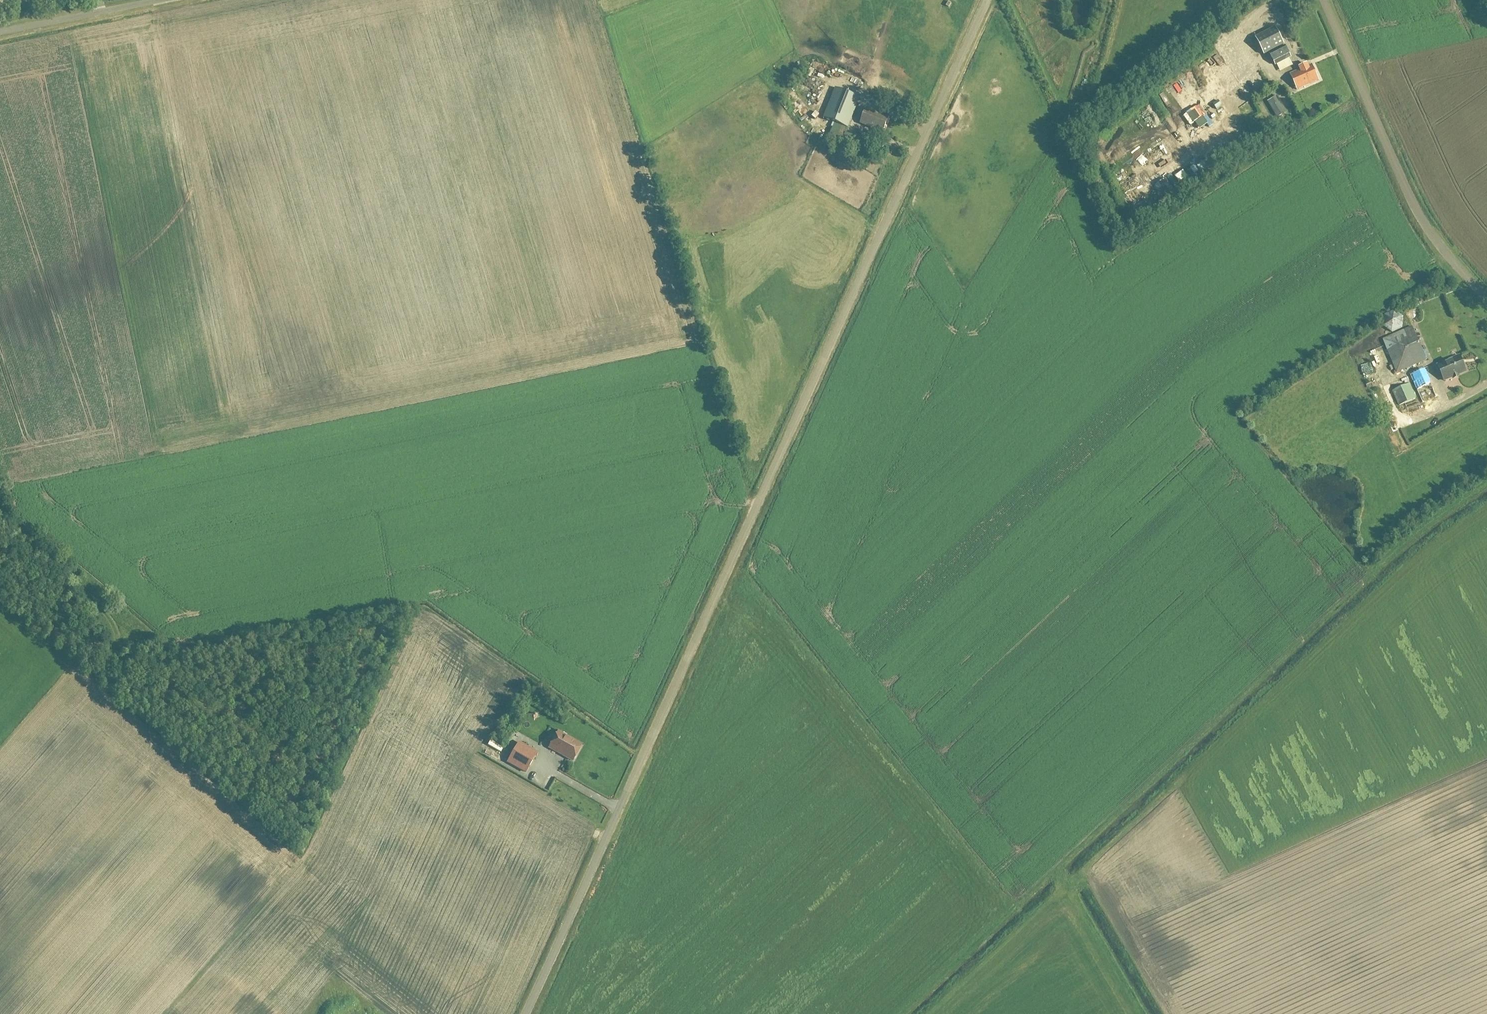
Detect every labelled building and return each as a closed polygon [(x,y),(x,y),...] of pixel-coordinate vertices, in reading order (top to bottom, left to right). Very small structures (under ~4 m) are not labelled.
[(1284,44),(1276,28),(1255,38),(1264,55),(1284,44)] [(1270,54),(1276,65),(1291,57),(1285,46),(1270,54)] [(1299,67),(1300,69),(1290,74),(1297,90),(1319,80),(1312,64),(1307,66),(1306,63),(1299,67)] [(848,128),(860,98),(835,88),(823,118),(848,128)] [(1153,103),(1172,111),(1176,103),(1157,95),(1153,103)] [(1278,96),(1274,99),(1282,111),(1286,109),(1278,96)] [(1221,97),(1214,101),(1218,107),(1224,104),(1221,97)] [(810,104),(800,98),(794,108),(804,114),(810,104)] [(1275,100),(1270,102),(1273,109),(1278,106),(1275,100)] [(1241,108),(1246,117),(1257,109),(1252,101),(1241,108)] [(883,133),(889,117),(867,108),(860,124),(883,133)] [(813,131),(817,121),(812,119),(808,129),(813,131)] [(1199,128),(1209,143),(1219,137),(1210,121),(1199,128)] [(860,140),(840,133),(832,130),(827,142),(855,152),(860,140)] [(1226,149),(1232,157),(1241,151),(1234,142),(1226,149)] [(1176,147),(1171,152),(1175,157),(1181,152),(1176,147)] [(1211,159),(1200,166),(1207,177),(1217,169),(1211,159)] [(1141,176),(1122,185),(1126,192),(1144,182),(1141,176)] [(1168,178),(1156,186),(1168,202),(1179,194),(1168,178)] [(1133,196),(1142,192),(1139,186),(1125,193),(1130,204),(1136,201),(1133,196)] [(1402,329),(1403,317),(1394,311),(1384,315),(1383,326),(1392,333),(1402,329)] [(1397,373),(1426,360),(1412,327),(1383,340),(1397,373)] [(1444,381),(1466,371),(1459,356),(1437,365),(1444,381)] [(1421,403),(1437,397),(1425,369),(1409,375),(1421,403)] [(1399,406),(1416,398),(1409,383),(1392,391),(1399,406)] [(558,732),(549,748),(573,761),(582,746),(558,732)] [(537,753),(518,743),(507,762),(526,773),(537,753)]
